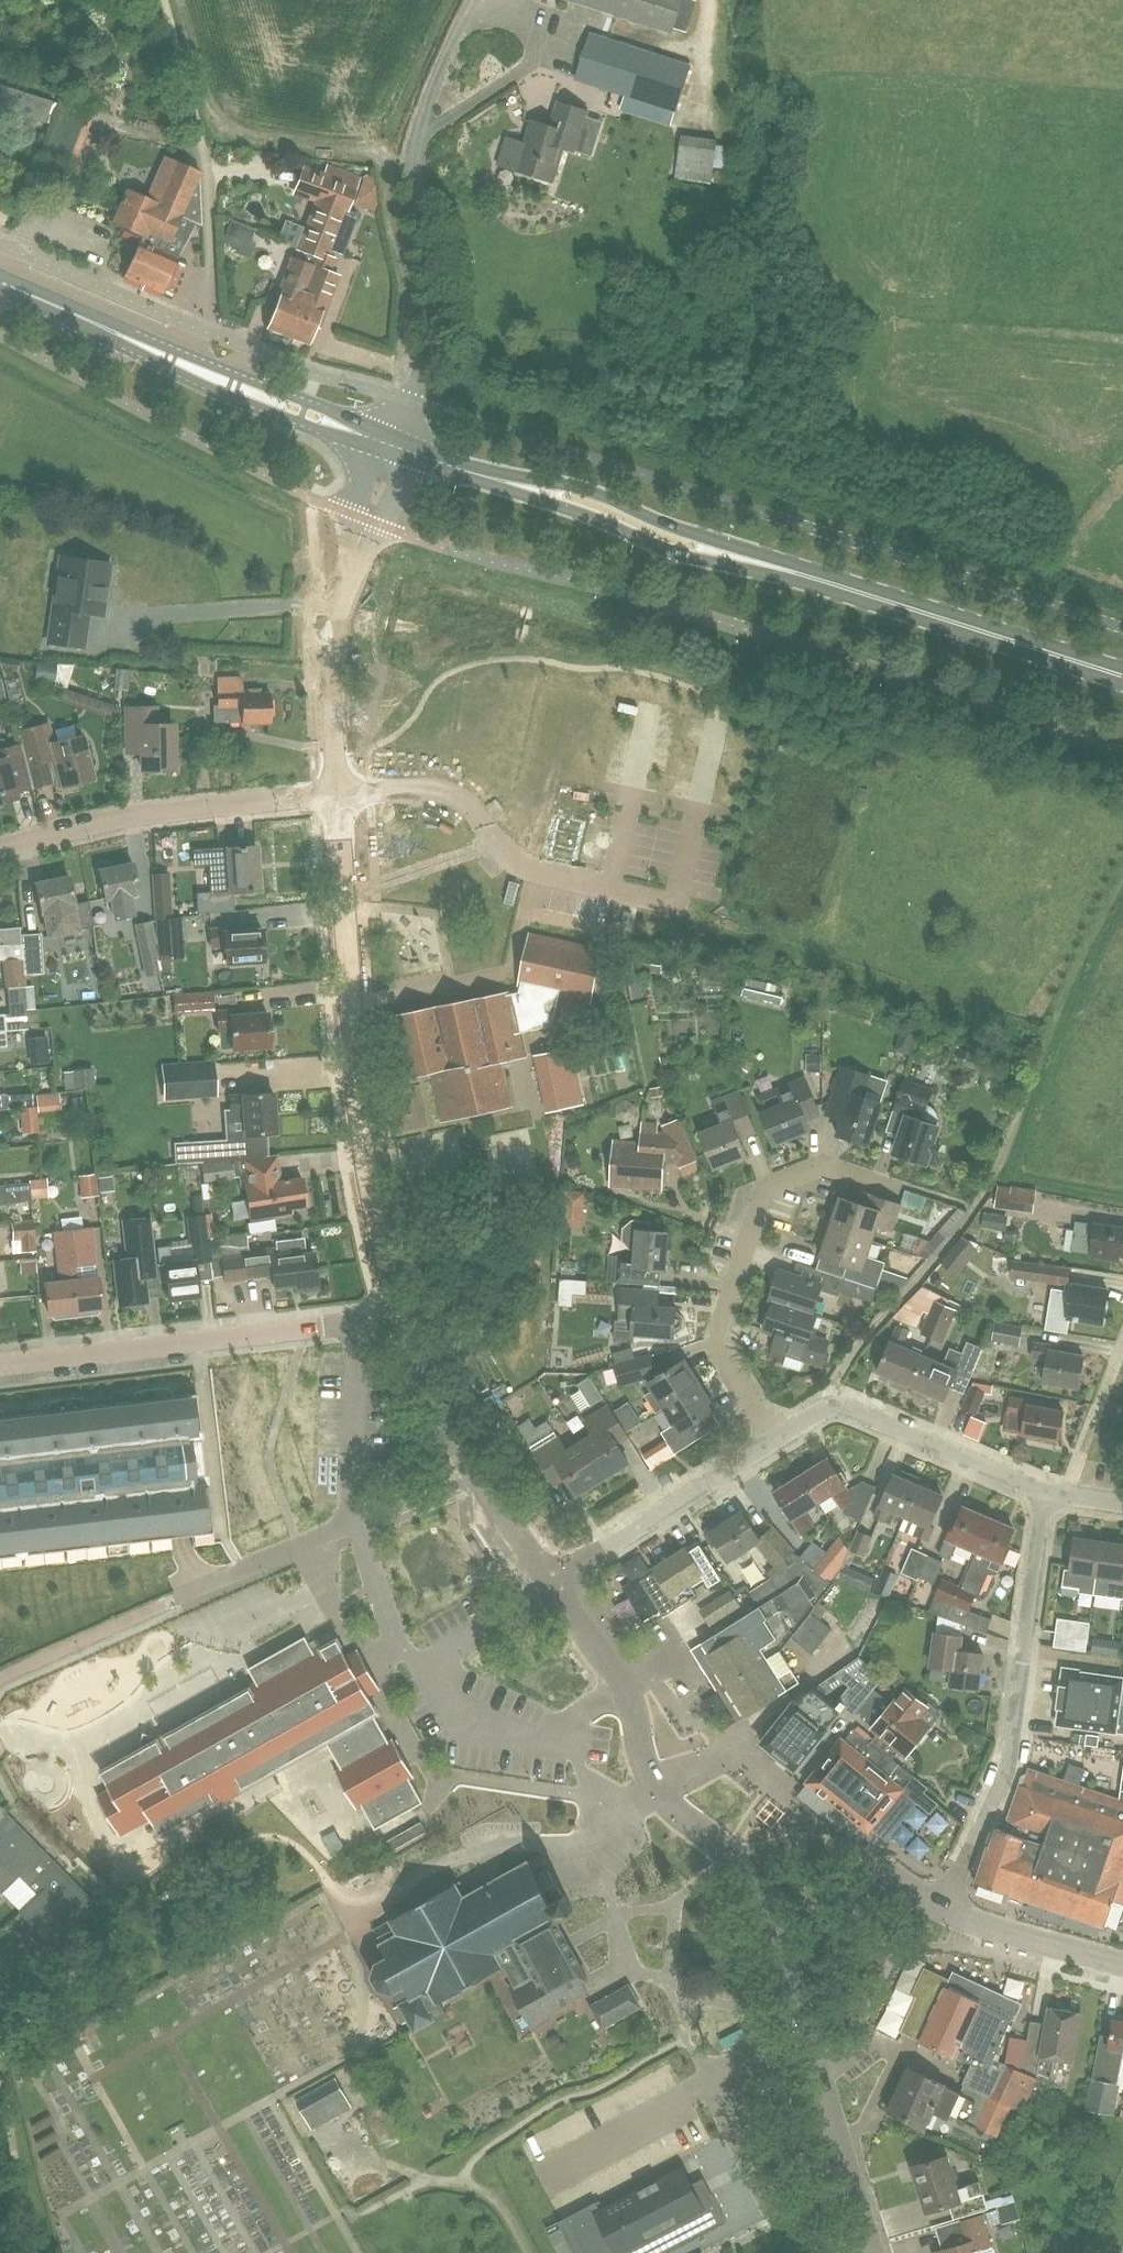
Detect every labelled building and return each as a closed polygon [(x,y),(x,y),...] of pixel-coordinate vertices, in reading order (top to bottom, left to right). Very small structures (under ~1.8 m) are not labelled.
[(682,0),(570,0),(671,32),(682,0)] [(676,110),(690,66),(590,34),(576,78),(676,110)] [(45,123),(52,101),(0,84),(0,108),(45,123)] [(97,106),(66,96),(45,155),(74,166),(92,119),(89,117),(93,108),(96,109),(97,106)] [(524,142),(516,169),(553,181),(564,147),(575,150),(582,152),(588,132),(581,129),(585,117),(587,112),(557,102),(549,127),(530,121),(524,142)] [(677,133),(671,177),(710,182),(713,165),(724,166),(727,140),(677,133)] [(171,242),(181,216),(200,222),(197,173),(164,158),(145,199),(127,192),(115,221),(143,233),(125,275),(163,291),(177,258),(157,250),(161,239),(171,242)] [(302,166),(291,193),(315,203),(305,229),(298,248),(317,255),(332,260),(333,257),(327,255),(329,251),(335,235),(347,240),(357,214),(346,210),(355,186),(326,175),(302,166)] [(365,174),(354,204),(373,211),(376,203),(373,176),(365,174)] [(225,230),(220,241),(245,252),(250,241),(225,230)] [(278,300),(267,329),(307,344),(315,326),(319,314),(323,315),(330,295),(348,302),(360,271),(332,260),(317,255),(313,265),(294,258),(291,257),(278,289),(275,296),(278,297),(279,298),(278,300)] [(110,563),(60,556),(48,641),(84,646),(88,612),(103,614),(110,563)] [(17,659),(2,656),(0,666),(16,669),(17,659)] [(64,663),(64,665),(41,662),(39,680),(49,681),(49,683),(62,684),(64,669),(73,670),(74,664),(64,663)] [(20,672),(5,676),(12,704),(27,700),(20,672)] [(270,693),(261,693),(261,690),(243,691),(243,675),(219,675),(220,704),(214,704),(215,722),(271,721),(270,693)] [(114,705),(64,688),(59,700),(110,718),(114,705)] [(128,754),(142,754),(143,769),(175,769),(174,723),(158,723),(158,707),(127,707),(128,754)] [(47,744),(43,724),(22,729),(35,783),(49,780),(44,759),(52,757),(51,754),(55,753),(59,769),(55,770),(58,785),(63,788),(76,785),(79,780),(93,777),(82,735),(47,744)] [(195,728),(195,742),(208,742),(208,729),(195,728)] [(1,747),(0,742),(0,800),(17,796),(15,790),(29,786),(19,743),(1,747)] [(555,815),(546,858),(576,865),(586,822),(555,815)] [(227,849),(194,851),(195,865),(211,864),(213,893),(197,894),(199,913),(232,910),(231,892),(248,891),(248,892),(252,892),(252,890),(259,890),(259,889),(258,889),(255,848),(256,848),(256,846),(227,848),(227,849)] [(104,864),(103,868),(99,869),(107,906),(113,904),(116,918),(134,914),(129,892),(139,890),(133,862),(115,866),(113,862),(104,864)] [(155,919),(172,918),(169,873),(151,874),(154,920),(155,919)] [(36,883),(42,911),(52,909),(57,933),(93,925),(88,900),(75,902),(69,876),(36,883)] [(181,917),(172,918),(155,919),(158,960),(184,958),(181,917)] [(156,942),(152,920),(134,923),(145,976),(159,973),(156,958),(157,957),(154,943),(156,942)] [(20,934),(19,927),(0,929),(0,945),(10,945),(22,943),(21,934),(20,934)] [(236,931),(236,927),(210,928),(211,947),(226,946),(227,963),(264,961),(262,929),(236,931)] [(199,932),(187,932),(188,950),(199,949),(199,932)] [(503,1061),(527,1055),(522,1032),(553,1025),(559,995),(592,1002),(603,948),(529,932),(518,986),(520,987),(519,992),(514,993),(513,990),(455,1003),(385,1018),(399,1079),(433,1071),(444,1120),(513,1105),(503,1061)] [(21,934),(22,943),(24,974),(43,972),(40,933),(21,934)] [(10,945),(0,945),(0,960),(11,959),(10,945)] [(645,952),(642,970),(662,973),(665,955),(645,952)] [(644,997),(638,966),(623,969),(630,1000),(644,997)] [(784,994),(779,993),(781,986),(746,978),(742,994),(782,1004),(784,994)] [(11,1013),(0,1014),(0,1030),(5,1030),(28,1028),(24,986),(8,987),(11,1013)] [(174,1013),(214,1010),(213,991),(173,994),(174,1013)] [(272,1032),(269,1030),(267,1013),(232,1016),(231,1010),(217,1011),(219,1030),(232,1029),(234,1048),(270,1046),(269,1042),(273,1039),(272,1032)] [(897,1042),(894,1049),(910,1055),(913,1047),(917,1035),(901,1030),(897,1042)] [(31,1034),(33,1062),(46,1061),(45,1034),(31,1034)] [(571,1048),(543,1054),(555,1110),(583,1104),(571,1048)] [(959,1048),(956,1057),(962,1069),(967,1067),(974,1064),(969,1051),(959,1048)] [(808,1054),(808,1072),(822,1072),(822,1054),(808,1054)] [(163,1066),(164,1082),(188,1080),(187,1065),(163,1066)] [(834,1089),(826,1114),(841,1119),(836,1135),(868,1145),(882,1104),(863,1098),(870,1077),(841,1067),(838,1077),(835,1076),(831,1088),(834,1089)] [(74,1070),(76,1089),(95,1087),(93,1068),(74,1070)] [(762,1100),(762,1105),(765,1112),(762,1113),(775,1144),(810,1130),(805,1119),(819,1114),(806,1079),(780,1090),(779,1088),(767,1093),(764,1096),(762,1100)] [(188,1080),(164,1082),(165,1097),(189,1095),(188,1080)] [(927,1164),(931,1151),(939,1153),(941,1146),(934,1144),(939,1126),(939,1125),(940,1122),(940,1119),(940,1116),(939,1114),(937,1111),(936,1109),(933,1107),(931,1105),(928,1104),(933,1090),(903,1081),(894,1107),(908,1112),(894,1153),(927,1164)] [(33,1093),(34,1104),(23,1105),(25,1131),(37,1131),(35,1110),(58,1108),(56,1091),(33,1093)] [(244,1094),(230,1095),(233,1135),(243,1134),(245,1158),(266,1155),(268,1155),(266,1132),(276,1132),(273,1091),(244,1094)] [(746,1155),(740,1139),(757,1132),(740,1091),(714,1101),(722,1123),(701,1132),(715,1167),(746,1155)] [(665,1125),(669,1134),(657,1133),(657,1125),(643,1123),(641,1144),(616,1142),(613,1185),(661,1188),(667,1183),(668,1170),(663,1164),(663,1160),(680,1162),(681,1165),(697,1159),(681,1119),(665,1125)] [(175,1163),(200,1162),(215,1161),(213,1141),(174,1144),(175,1163)] [(292,1211),(291,1205),(307,1203),(303,1177),(282,1180),(278,1154),(268,1155),(266,1155),(245,1158),(234,1159),(237,1178),(242,1177),(244,1187),(249,1186),(253,1216),(273,1213),(273,1214),(292,1211)] [(78,1175),(81,1197),(99,1195),(96,1173),(78,1175)] [(112,1176),(98,1178),(100,1192),(114,1191),(112,1176)] [(48,1179),(31,1180),(32,1199),(49,1197),(48,1179)] [(6,1204),(6,1203),(31,1201),(29,1182),(0,1185),(0,1205),(6,1204)] [(995,1207),(1033,1212),(1037,1189),(1012,1185),(1012,1186),(999,1185),(995,1207)] [(919,1209),(924,1195),(904,1188),(899,1202),(919,1209)] [(565,1190),(562,1226),(583,1227),(586,1191),(565,1190)] [(878,1225),(892,1230),(901,1205),(871,1195),(867,1207),(841,1198),(831,1227),(872,1241),(878,1225)] [(984,1212),(982,1227),(1001,1230),(1003,1214),(984,1212)] [(186,1216),(191,1261),(170,1264),(169,1247),(157,1248),(161,1282),(166,1282),(169,1300),(198,1296),(194,1262),(210,1260),(208,1238),(205,1214),(186,1216)] [(144,1276),(157,1275),(150,1218),(123,1221),(128,1259),(114,1261),(119,1305),(129,1303),(130,1307),(132,1309),(142,1308),(144,1305),(144,1302),(147,1301),(144,1276)] [(34,1238),(33,1219),(10,1220),(12,1240),(34,1238)] [(1076,1232),(1073,1250),(1093,1253),(1092,1256),(1120,1260),(1121,1254),(1122,1254),(1122,1227),(1078,1220),(1076,1232)] [(663,1270),(666,1270),(669,1233),(650,1232),(650,1223),(633,1221),(624,1229),(623,1240),(630,1250),(636,1250),(635,1257),(617,1256),(615,1282),(661,1286),(663,1270)] [(867,1258),(872,1241),(831,1227),(821,1256),(847,1265),(843,1277),(845,1278),(878,1289),(886,1264),(867,1258)] [(91,1228),(85,1229),(67,1231),(68,1250),(76,1314),(85,1313),(88,1315),(97,1314),(99,1311),(98,1307),(102,1307),(98,1277),(97,1277),(91,1228)] [(949,1234),(939,1230),(930,1240),(917,1254),(917,1255),(927,1258),(949,1234)] [(55,1233),(61,1282),(46,1283),(49,1313),(53,1313),(53,1317),(56,1319),(65,1318),(67,1315),(76,1314),(68,1250),(67,1231),(55,1233)] [(209,1238),(208,1238),(210,1260),(212,1260),(211,1254),(221,1253),(224,1279),(273,1273),(274,1286),(299,1283),(299,1288),(303,1291),(314,1289),(317,1286),(316,1280),(318,1280),(314,1252),(305,1253),(303,1238),(275,1242),(276,1246),(241,1250),(240,1237),(209,1241),(209,1238)] [(962,1238),(942,1262),(956,1274),(976,1250),(962,1238)] [(36,1258),(26,1259),(26,1273),(37,1272),(36,1258)] [(1039,1281),(1042,1263),(1015,1259),(1012,1277),(1039,1281)] [(841,1293),(845,1278),(843,1277),(804,1264),(800,1276),(781,1270),(771,1300),(812,1314),(820,1291),(839,1297),(841,1293)] [(560,1280),(559,1293),(573,1294),(582,1294),(583,1281),(560,1280)] [(1052,1288),(1045,1330),(1067,1333),(1070,1317),(1073,1317),(1082,1319),(1104,1322),(1109,1290),(1075,1284),(1075,1286),(1074,1291),(1065,1290),(1052,1288)] [(650,1306),(651,1290),(622,1288),(620,1318),(634,1319),(633,1333),(673,1336),(674,1332),(678,1330),(681,1327),(681,1318),(679,1314),(675,1312),(675,1307),(650,1306)] [(924,1310),(931,1313),(923,1333),(934,1337),(951,1299),(932,1290),(924,1310)] [(960,1303),(951,1299),(934,1337),(944,1342),(960,1303)] [(817,1315),(812,1314),(771,1300),(761,1329),(777,1334),(772,1347),(768,1358),(783,1363),(787,1351),(822,1363),(830,1338),(811,1332),(817,1315)] [(996,1321),(992,1340),(1020,1345),(1023,1326),(996,1321)] [(904,1346),(911,1330),(899,1325),(879,1372),(895,1379),(894,1382),(895,1386),(904,1390),(908,1388),(910,1385),(912,1386),(926,1355),(904,1346)] [(926,1355),(912,1386),(915,1387),(913,1391),(915,1395),(924,1399),(928,1397),(929,1394),(946,1401),(962,1364),(976,1370),(985,1349),(970,1342),(965,1354),(952,1349),(946,1364),(926,1355)] [(1052,1349),(1053,1345),(1036,1342),(1033,1356),(1049,1359),(1045,1380),(1079,1387),(1085,1356),(1052,1349)] [(622,1384),(655,1375),(650,1356),(617,1365),(622,1384)] [(650,1381),(657,1392),(650,1397),(658,1410),(666,1406),(667,1407),(701,1385),(684,1359),(650,1381)] [(589,1374),(575,1383),(589,1405),(603,1397),(589,1374)] [(974,1382),(972,1386),(971,1386),(962,1408),(977,1414),(986,1393),(991,1394),(993,1386),(974,1382)] [(701,1385),(667,1407),(676,1423),(663,1431),(676,1453),(700,1437),(692,1424),(716,1409),(701,1385)] [(2,1568),(1,1557),(22,1555),(23,1566),(44,1563),(43,1552),(65,1550),(66,1561),(87,1558),(85,1547),(107,1545),(108,1555),(129,1553),(128,1542),(150,1540),(151,1550),(172,1548),(170,1537),(192,1535),(193,1545),(214,1543),(213,1532),(208,1485),(198,1486),(196,1477),(207,1476),(202,1440),(192,1441),(191,1432),(201,1431),(197,1394),(173,1396),(172,1389),(151,1388),(131,1394),(132,1401),(87,1406),(86,1399),(66,1398),(47,1404),(48,1411),(2,1416),(1,1409),(0,1409),(0,1568),(2,1568)] [(1025,1432),(1024,1433),(1060,1440),(1065,1412),(1045,1408),(1046,1404),(1012,1397),(1007,1428),(1025,1432)] [(595,1435),(581,1444),(603,1479),(630,1462),(619,1444),(630,1437),(610,1405),(586,1420),(595,1435)] [(978,1437),(982,1418),(966,1415),(963,1434),(978,1437)] [(628,1428),(639,1450),(657,1441),(646,1419),(628,1428)] [(603,1479),(581,1444),(568,1452),(559,1438),(535,1453),(555,1485),(566,1477),(578,1495),(603,1479)] [(830,1458),(803,1474),(820,1502),(835,1492),(844,1507),(843,1508),(847,1515),(862,1521),(877,1486),(863,1480),(849,1489),(846,1484),(850,1482),(843,1471),(840,1473),(830,1458)] [(664,1487),(673,1481),(668,1472),(658,1477),(664,1487)] [(820,1502),(803,1474),(776,1491),(786,1507),(782,1509),(789,1520),(793,1518),(803,1533),(815,1525),(806,1510),(820,1502)] [(897,1511),(907,1516),(920,1485),(895,1474),(882,1505),(881,1505),(876,1517),(886,1521),(891,1523),(897,1511)] [(945,1495),(920,1485),(907,1516),(901,1530),(916,1536),(916,1535),(930,1540),(935,1528),(931,1526),(945,1495)] [(977,1549),(991,1517),(965,1506),(958,1522),(956,1521),(942,1553),(952,1558),(959,1542),(977,1549)] [(743,1511),(727,1521),(726,1520),(722,1519),(707,1528),(706,1532),(714,1545),(718,1542),(729,1559),(756,1542),(761,1548),(762,1547),(776,1565),(768,1572),(769,1574),(794,1551),(774,1526),(760,1537),(743,1511)] [(1016,1528),(991,1517),(977,1549),(961,1586),(947,1618),(964,1624),(964,1626),(986,1634),(992,1619),(971,1610),(977,1596),(980,1597),(992,1569),(1000,1573),(1005,1562),(1012,1546),(1009,1545),(1016,1528)] [(859,1530),(850,1550),(865,1556),(873,1536),(859,1530)] [(1094,1595),(1096,1595),(1103,1542),(1076,1538),(1071,1570),(1066,1569),(1063,1585),(1080,1588),(1081,1582),(1095,1584),(1094,1595)] [(698,1593),(693,1585),(706,1578),(710,1585),(723,1577),(699,1539),(655,1567),(657,1571),(644,1579),(665,1613),(698,1593)] [(1103,1542),(1096,1595),(1122,1599),(1122,1545),(1103,1542)] [(920,1577),(929,1555),(913,1548),(902,1572),(918,1580),(919,1576),(920,1577)] [(718,1632),(702,1642),(709,1653),(729,1685),(782,1651),(794,1636),(813,1613),(820,1603),(819,1601),(833,1583),(831,1581),(816,1569),(807,1562),(794,1551),(769,1574),(772,1578),(751,1591),(761,1606),(718,1632)] [(827,1555),(816,1569),(831,1581),(833,1583),(840,1573),(843,1568),(827,1555)] [(929,1555),(920,1577),(934,1583),(944,1561),(929,1555)] [(846,1565),(840,1578),(870,1591),(876,1578),(846,1565)] [(894,1585),(880,1579),(875,1591),(889,1597),(894,1585)] [(940,1616),(947,1618),(961,1586),(944,1579),(930,1613),(939,1617),(940,1616)] [(699,1610),(709,1625),(741,1605),(732,1590),(706,1606),(699,1610)] [(820,1603),(813,1613),(794,1636),(815,1653),(833,1629),(821,1619),(829,1609),(820,1603)] [(939,1617),(933,1666),(932,1666),(930,1679),(952,1682),(952,1686),(980,1690),(985,1654),(960,1651),(964,1626),(964,1624),(947,1618),(940,1616),(939,1617)] [(1075,1634),(1056,1631),(1054,1646),(1086,1651),(1090,1623),(1077,1621),(1075,1634)] [(374,1715),(379,1712),(368,1694),(380,1687),(360,1651),(348,1657),(338,1639),(315,1652),(306,1636),(248,1668),(258,1684),(158,1740),(156,1736),(153,1735),(150,1735),(142,1739),(141,1742),(140,1745),(143,1749),(101,1772),(111,1790),(98,1798),(119,1834),(150,1816),(161,1835),(326,1742),(342,1770),(336,1773),(355,1807),(361,1804),(375,1829),(423,1802),(409,1777),(414,1774),(394,1740),(390,1743),(374,1715)] [(1106,1655),(1108,1639),(1094,1637),(1092,1653),(1106,1655)] [(782,1651),(729,1685),(748,1715),(801,1682),(792,1667),(782,1651)] [(835,1673),(867,1699),(873,1692),(885,1676),(860,1657),(835,1673)] [(895,1671),(887,1681),(897,1690),(905,1679),(895,1671)] [(1109,1677),(1066,1671),(1059,1723),(1115,1731),(1115,1730),(1122,1731),(1122,1679),(1109,1677)] [(788,1711),(763,1742),(796,1770),(843,1712),(842,1711),(846,1705),(842,1702),(838,1708),(814,1688),(793,1702),(795,1704),(788,1712),(788,1711)] [(891,1706),(873,1692),(867,1699),(857,1711),(875,1725),(874,1727),(872,1729),(878,1734),(879,1733),(901,1750),(908,1755),(930,1728),(918,1719),(928,1706),(927,1705),(908,1690),(896,1704),(894,1702),(891,1706)] [(903,1791),(915,1778),(893,1760),(901,1750),(879,1733),(878,1734),(870,1744),(866,1741),(871,1735),(859,1725),(854,1731),(855,1732),(846,1742),(843,1739),(825,1760),(809,1781),(869,1832),(871,1830),(893,1803),(907,1814),(916,1802),(903,1791)] [(1087,1734),(1085,1745),(1098,1747),(1100,1736),(1087,1734)] [(1119,1798),(1080,1785),(1085,1769),(1069,1763),(1063,1779),(1031,1768),(1025,1787),(1021,1786),(1005,1832),(998,1829),(992,1848),(990,1847),(977,1884),(1010,1895),(1009,1895),(1028,1901),(1106,1927),(1115,1901),(1121,1904),(1122,1899),(1122,1768),(1119,1798)] [(917,1800),(931,1811),(937,1804),(924,1792),(917,1800)] [(1,1891),(15,1876),(26,1887),(51,1862),(5,1814),(0,1819),(0,1890),(1,1891)] [(389,1853),(410,1841),(404,1831),(383,1843),(381,1844),(387,1854),(389,1853)] [(582,1982),(587,1979),(554,1918),(557,1916),(558,1918),(574,1909),(565,1894),(563,1895),(549,1868),(551,1867),(543,1854),(529,1862),(529,1861),(468,1894),(461,1881),(376,1928),(384,1941),(381,1943),(389,1957),(378,1963),(374,1976),(381,1989),(394,1992),(415,2031),(446,2014),(439,2001),(504,1965),(513,1983),(510,1985),(534,2028),(551,2019),(547,2013),(588,1991),(582,1982)] [(51,1862),(26,1887),(35,1896),(20,1910),(54,1945),(81,1919),(80,1917),(93,1905),(51,1862)] [(108,1888),(99,1897),(112,1910),(121,1900),(108,1888)] [(897,1980),(909,1985),(916,1969),(903,1964),(897,1980)] [(594,2004),(591,2005),(603,2027),(640,2007),(641,2007),(629,1985),(594,2004)] [(988,2073),(1013,2019),(946,1988),(921,2042),(988,2073)] [(2,1993),(0,1990),(0,2018),(14,2004),(2,1993)] [(898,2024),(906,2004),(886,1996),(878,2017),(898,2024)] [(1044,2046),(1028,2043),(1023,2067),(1051,2080),(1054,2081),(1058,2059),(1073,2062),(1081,2014),(1073,2013),(1071,2009),(1062,2008),(1059,2010),(1051,2009),(1044,2046)] [(1119,2083),(1122,2058),(1122,2021),(1114,2020),(1109,2047),(1098,2045),(1092,2078),(1094,2079),(1119,2083)] [(1026,2073),(1005,2063),(989,2097),(1010,2108),(1022,2112),(1038,2079),(1026,2073)] [(944,2086),(945,2085),(908,2069),(889,2112),(925,2128),(932,2113),(949,2120),(952,2114),(997,2135),(1010,2108),(989,2097),(987,2101),(963,2089),(961,2094),(944,2086)] [(336,2078),(296,2100),(313,2130),(353,2107),(336,2078)] [(1119,2083),(1094,2079),(1092,2078),(1086,2109),(1115,2115),(1121,2083),(1119,2083)] [(954,2218),(988,2208),(980,2181),(957,2188),(947,2155),(915,2165),(928,2210),(950,2203),(954,2218)] [(727,2222),(712,2193),(703,2198),(695,2182),(688,2186),(679,2168),(604,2207),(600,2209),(597,2204),(596,2201),(558,2221),(570,2245),(574,2252),(668,2252),(727,2222)] [(1014,2201),(996,2206),(1000,2219),(1018,2213),(1014,2201)] [(943,2250),(940,2251),(941,2252),(980,2252),(978,2247),(991,2243),(982,2214),(959,2221),(966,2243),(943,2250)]
